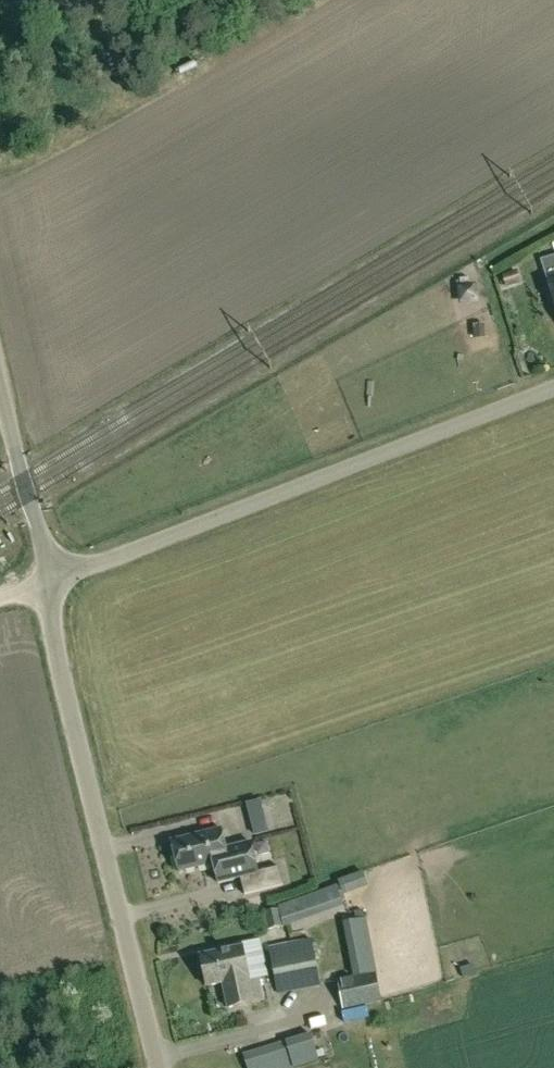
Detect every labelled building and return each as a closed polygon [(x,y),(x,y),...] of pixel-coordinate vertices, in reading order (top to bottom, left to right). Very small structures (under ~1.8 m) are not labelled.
[(502,274),(508,287),(526,280),(520,266),(502,274)] [(475,285),(460,287),(461,301),(476,300),(475,285)] [(254,837),(269,834),(266,817),(250,821),(254,837)] [(179,870),(213,862),(218,881),(240,876),(245,893),(283,883),(279,864),(258,870),(251,840),(226,846),(221,826),(171,839),(179,870)] [(345,899),(340,884),(295,900),(301,916),(342,901),(341,900),(345,899)] [(264,910),(267,927),(282,925),(279,907),(264,910)] [(343,922),(354,975),(337,979),(343,1007),(381,1000),(365,917),(343,922)] [(277,991),(320,983),(311,938),(269,946),(277,991)] [(228,1007),(263,999),(259,978),(250,980),(243,945),(200,954),(207,985),(223,982),(228,1007)] [(287,1043),(243,1054),(247,1067),(293,1067),(314,1063),(307,1037),(287,1043)] [(373,1037),(362,1042),(370,1059),(380,1054),(373,1037)]
